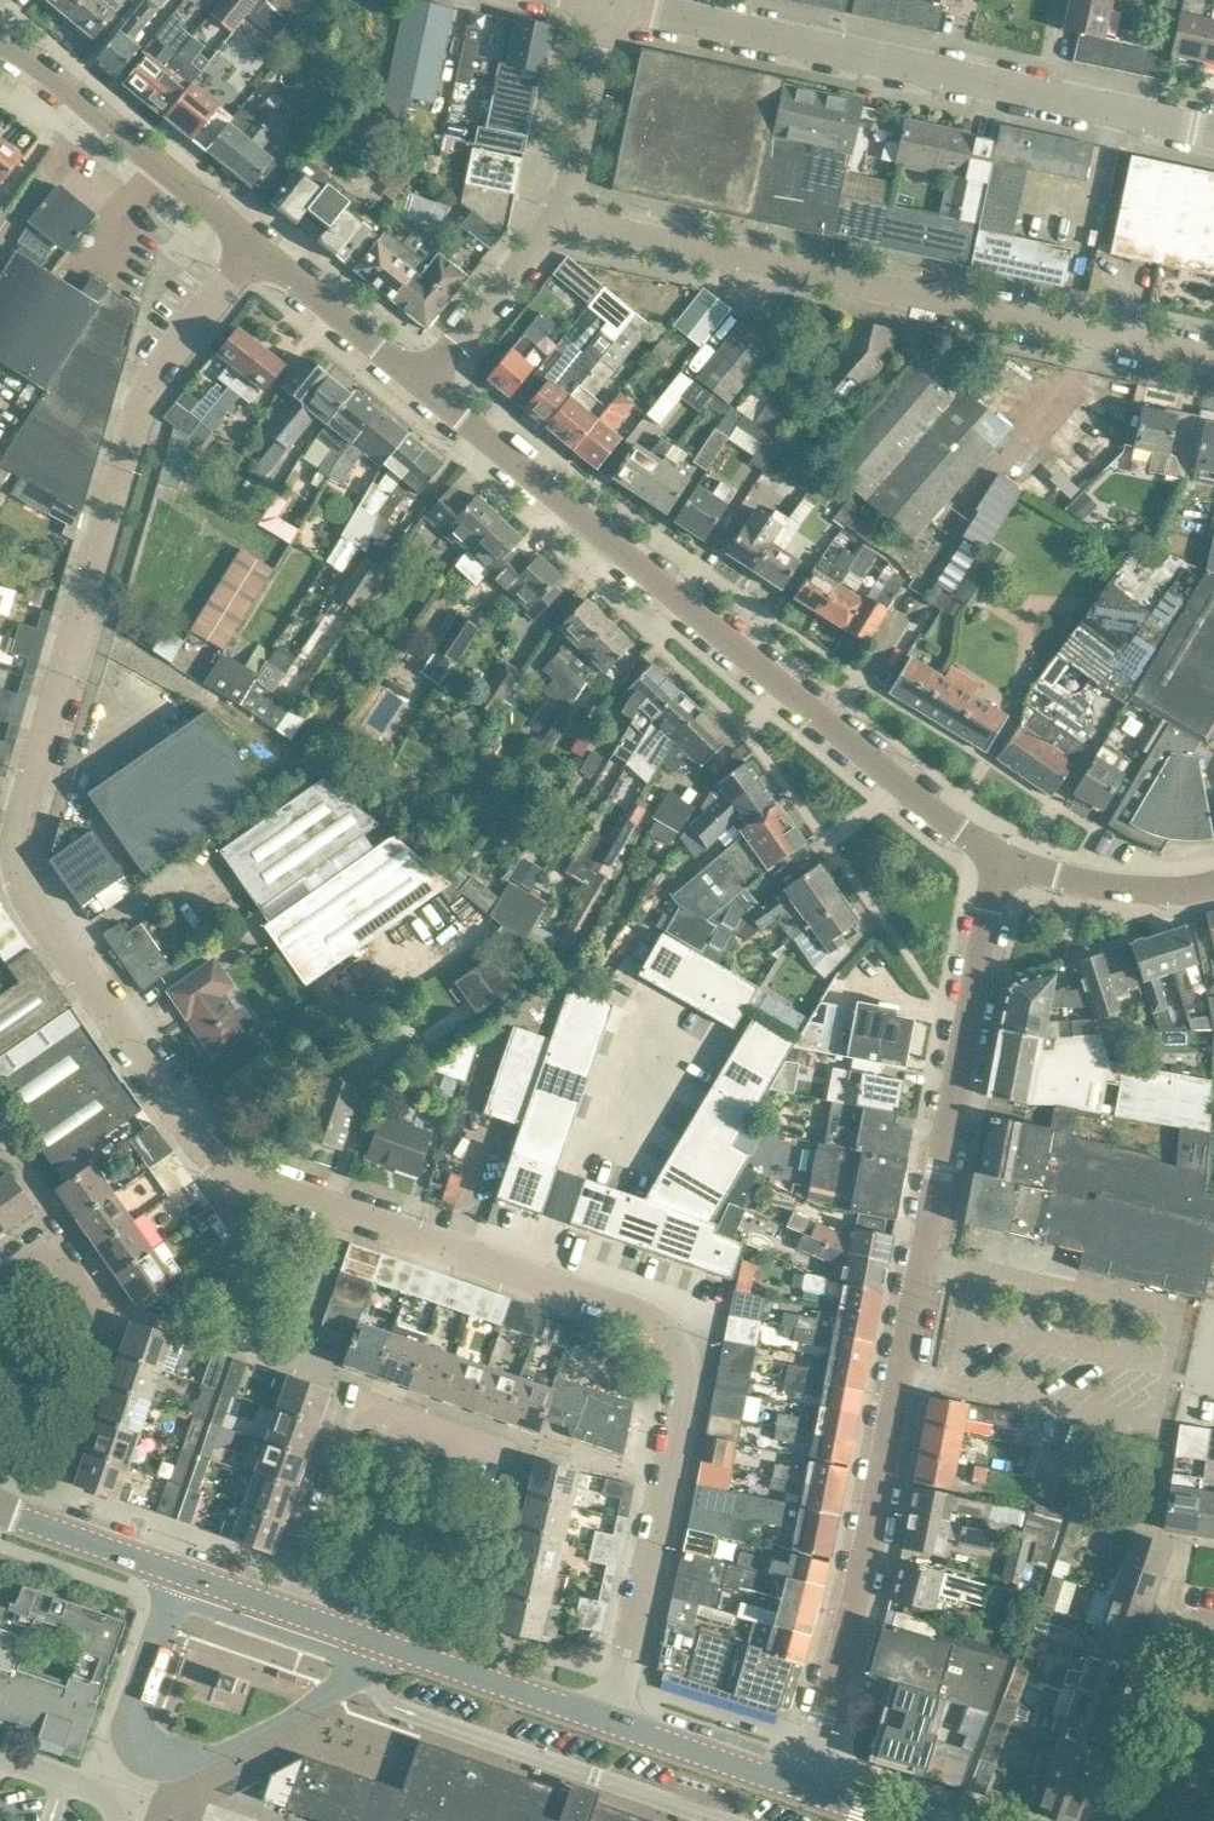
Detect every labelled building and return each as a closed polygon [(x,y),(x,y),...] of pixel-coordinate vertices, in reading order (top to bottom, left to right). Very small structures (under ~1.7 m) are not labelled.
[(67,18),(82,0),(45,0),(67,18)] [(67,18),(93,40),(121,6),(113,0),(82,0),(67,18)] [(167,0),(145,0),(95,61),(115,78),(140,49),(132,42),(167,0)] [(221,2),(210,14),(233,33),(247,15),(259,0),(222,0),(221,2)] [(272,4),(268,0),(259,0),(247,15),(275,41),(291,21),(282,13),(272,4)] [(322,0),(309,0),(306,12),(318,15),(322,0)] [(318,15),(331,18),(335,0),(322,0),(318,15)] [(453,9),(412,0),(406,0),(401,20),(389,77),(386,95),(380,121),(407,127),(412,100),(431,104),(453,9)] [(816,7),(830,10),(832,0),(817,0),(816,7)] [(845,13),(847,0),(832,0),(830,10),(845,13)] [(865,18),(869,0),(855,0),(851,15),(865,18)] [(880,21),(884,0),(869,0),(865,18),(880,21)] [(894,24),(899,0),(884,0),(880,21),(894,24)] [(908,27),(914,0),(899,0),(894,24),(908,27)] [(922,30),(928,1),(925,0),(914,0),(908,27),(922,30)] [(928,1),(943,5),(962,9),(962,6),(959,6),(960,0),(925,0),(928,1)] [(1079,34),(1093,36),(1106,39),(1112,9),(1070,0),(1064,28),(1061,27),(1060,30),(1079,34)] [(1070,0),(1112,9),(1114,0),(1070,0)] [(1158,18),(1171,21),(1176,0),(1162,0),(1158,18)] [(1200,61),(1209,24),(1201,22),(1206,0),(1183,0),(1170,59),(1171,59),(1173,59),(1173,56),(1174,56),(1200,61)] [(943,5),(928,1),(922,30),(937,33),(943,5)] [(325,46),(331,18),(318,15),(306,12),(302,32),(300,41),(299,48),(311,51),(323,53),(325,46)] [(123,84),(141,99),(191,39),(182,32),(186,28),(173,13),(154,37),(163,50),(154,62),(146,56),(123,84)] [(1171,21),(1158,18),(1151,48),(1165,51),(1171,21)] [(523,154),(527,138),(550,29),(507,20),(480,145),(523,154)] [(1200,61),(1213,64),(1213,25),(1209,24),(1200,61)] [(1073,62),(1087,65),(1093,36),(1079,34),(1073,62)] [(1101,68),(1107,39),(1106,39),(1093,36),(1087,65),(1101,68)] [(191,39),(141,99),(164,118),(187,89),(176,80),(202,48),(191,39)] [(1101,68),(1115,71),(1121,42),(1107,39),(1101,68)] [(1129,74),(1135,45),(1121,42),(1115,71),(1129,74)] [(1129,74),(1143,77),(1148,48),(1135,45),(1129,74)] [(1143,77),(1159,80),(1165,51),(1151,48),(1148,48),(1143,77)] [(642,49),(638,64),(612,190),(753,221),(771,135),(781,89),(784,79),(642,49)] [(473,69),(490,73),(493,60),(476,56),(473,69)] [(205,152),(233,118),(192,84),(187,89),(164,118),(205,152)] [(228,170),(251,189),(273,162),(260,152),(286,120),(308,94),(297,85),(283,102),(228,170)] [(859,105),(781,89),(771,135),(849,152),(859,105)] [(240,110),(233,118),(205,152),(228,170),(283,102),(273,94),(265,103),(252,119),(240,110)] [(901,144),(897,164),(948,175),(966,179),(965,187),(968,188),(961,222),(978,226),(992,163),(996,145),(968,139),(969,136),(905,123),(901,144)] [(1085,183),(1093,146),(1000,125),(996,145),(992,163),(1085,183)] [(771,135),(753,221),(878,248),(887,206),(840,195),(849,152),(771,135)] [(455,141),(443,138),(440,153),(452,155),(455,141)] [(22,158),(3,141),(0,145),(0,184),(22,158)] [(473,213),(502,236),(507,231),(522,159),(472,149),(461,203),(473,213)] [(1178,269),(1199,171),(1130,156),(1109,254),(1178,269)] [(297,170),(269,204),(296,225),(307,211),(317,219),(342,188),(320,171),(306,159),(297,170)] [(1199,171),(1178,269),(1213,277),(1213,174),(1199,171)] [(21,242),(15,252),(39,268),(52,247),(53,248),(56,244),(57,242),(67,250),(76,239),(77,239),(81,235),(80,234),(94,217),(58,187),(44,205),(43,204),(31,219),(29,222),(18,240),(21,242)] [(342,188),(317,219),(328,228),(317,242),(343,264),(380,219),(342,188)] [(887,206),(878,248),(970,267),(977,230),(978,226),(961,222),(887,206)] [(461,228),(490,252),(502,236),(473,213),(461,228)] [(970,267),(1063,288),(1071,249),(977,230),(970,267)] [(384,232),(353,271),(391,302),(423,263),(384,232)] [(58,500),(81,512),(140,309),(109,289),(91,278),(81,294),(39,268),(15,252),(0,276),(0,362),(47,391),(2,463),(15,471),(59,499),(58,500)] [(423,263),(391,302),(426,331),(468,278),(439,254),(428,267),(423,263)] [(604,287),(567,257),(553,274),(589,305),(604,287)] [(728,311),(702,291),(702,290),(675,326),(701,347),(728,311)] [(523,362),(554,324),(541,313),(487,380),(509,398),(532,369),(523,362)] [(607,350),(545,427),(573,450),(606,408),(593,398),(614,372),(651,326),(636,314),(607,350)] [(729,404),(777,342),(746,317),(698,379),(729,404)] [(850,322),(844,348),(819,378),(836,392),(849,377),(863,389),(890,356),(895,332),(850,322)] [(238,329),(217,355),(229,365),(241,374),(261,348),(238,329)] [(524,410),(545,427),(607,350),(595,341),(557,388),(548,381),(524,410)] [(661,342),(649,356),(660,365),(672,351),(661,342)] [(213,407),(192,441),(197,445),(239,396),(252,406),(284,366),(261,348),(241,374),(213,407)] [(266,432),(276,440),(328,377),(305,359),(282,387),(283,387),(281,389),(293,398),(266,432)] [(922,540),(1018,427),(970,387),(962,397),(921,362),(846,452),(866,469),(854,483),(922,540)] [(241,374),(229,365),(218,379),(228,388),(207,413),(183,393),(163,418),(192,441),(213,407),(241,374)] [(680,374),(647,416),(660,426),(694,384),(680,374)] [(346,392),(328,377),(276,440),(253,473),(264,481),(287,449),(300,434),(301,435),(316,416),(323,422),(346,392)] [(336,463),(352,443),(378,411),(353,390),(350,395),(346,392),(323,422),(326,425),(316,438),(328,449),(317,472),(329,478),(336,463)] [(740,415),(742,417),(776,439),(794,412),(772,397),(771,399),(757,390),(740,415)] [(606,408),(573,450),(597,469),(619,440),(610,433),(634,403),(620,392),(606,408)] [(707,471),(736,426),(742,417),(740,415),(731,409),(717,429),(716,428),(693,462),(707,471)] [(1185,479),(1213,486),(1213,413),(1203,410),(1200,409),(1199,416),(1198,417),(1192,444),(1185,479)] [(1164,414),(1142,410),(1134,448),(1154,452),(1150,472),(1185,479),(1192,444),(1170,440),(1175,417),(1164,414)] [(408,435),(378,411),(352,443),(336,463),(329,478),(342,484),(348,472),(364,452),(382,467),(384,465),(408,435)] [(742,417),(736,426),(754,438),(744,452),(753,458),(749,463),(763,472),(780,445),(782,443),(776,439),(742,417)] [(374,481),(347,527),(371,538),(371,536),(378,515),(380,509),(401,479),(425,450),(408,435),(384,465),(390,470),(380,485),(374,481)] [(635,445),(612,479),(640,497),(665,457),(675,445),(663,437),(654,450),(651,448),(648,453),(635,445)] [(665,457),(640,497),(665,514),(688,479),(674,470),(686,452),(675,445),(665,457)] [(793,453),(780,445),(763,472),(775,480),(793,453)] [(229,448),(212,475),(226,483),(242,456),(229,448)] [(443,465),(425,450),(401,479),(380,509),(378,515),(386,521),(407,493),(415,499),(443,465)] [(0,467),(0,490),(2,491),(15,471),(2,463),(0,467)] [(236,471),(227,485),(237,490),(245,477),(236,471)] [(999,471),(971,539),(996,549),(1024,481),(999,471)] [(19,474),(8,492),(67,524),(76,529),(81,512),(58,500),(59,499),(19,474)] [(696,487),(674,520),(704,540),(736,492),(721,482),(710,497),(696,487)] [(466,551),(498,517),(476,496),(467,506),(461,501),(463,499),(451,487),(424,515),(453,543),(455,541),(466,551)] [(1098,505),(1084,490),(1069,505),(1084,519),(1098,505)] [(275,517),(286,501),(276,495),(265,511),(275,517)] [(726,554),(754,572),(789,519),(774,510),(768,517),(755,509),(726,554)] [(507,591),(530,564),(519,553),(518,555),(512,550),(521,539),(498,517),(466,551),(507,591)] [(772,545),(754,572),(781,590),(799,563),(783,552),(799,526),(798,526),(789,519),(772,545)] [(1207,571),(1211,550),(1184,543),(1181,559),(1207,571)] [(1207,571),(1181,559),(1169,554),(1166,556),(1156,549),(1151,558),(1134,545),(1028,695),(1025,704),(1035,711),(1066,733),(1075,719),(1094,713),(1090,699),(1098,697),(1095,687),(1096,684),(1097,685),(1096,687),(1126,705),(1129,701),(1207,571)] [(240,548),(190,630),(224,651),(275,569),(240,548)] [(811,570),(793,598),(821,615),(856,557),(842,549),(824,578),(811,570)] [(536,619),(561,593),(560,592),(558,594),(552,588),(561,578),(538,555),(530,564),(507,591),(536,619)] [(364,557),(337,597),(359,612),(374,589),(386,572),(364,557)] [(821,615),(847,632),(864,602),(851,594),(869,566),(856,557),(821,615)] [(865,602),(847,632),(866,643),(905,580),(885,568),(865,602)] [(1201,744),(1205,746),(1213,732),(1213,575),(1207,571),(1129,701),(1156,717),(1168,724),(1149,755),(1126,792),(1107,825),(1153,852),(1154,850),(1152,849),(1156,836),(1178,840),(1184,841),(1199,841),(1212,839),(1198,758),(1194,758),(1201,744)] [(399,580),(386,572),(374,589),(387,597),(399,580)] [(934,583),(923,598),(941,610),(951,595),(934,583)] [(7,621),(16,592),(0,587),(0,619),(7,621)] [(560,652),(543,669),(554,680),(609,624),(585,601),(558,628),(569,638),(558,650),(560,652)] [(43,647),(53,613),(42,610),(36,629),(21,624),(16,640),(43,647)] [(458,613),(434,650),(434,651),(454,664),(455,664),(479,627),(458,613)] [(297,622),(285,637),(300,650),(312,634),(297,622)] [(605,674),(632,646),(609,624),(554,680),(574,699),(586,682),(578,674),(592,660),(605,674)] [(30,655),(23,677),(33,680),(43,647),(16,640),(13,651),(30,655)] [(280,646),(270,660),(287,673),(298,658),(280,646)] [(240,706),(255,680),(259,674),(223,652),(204,684),(240,706)] [(910,657),(889,692),(953,732),(975,697),(972,695),(979,684),(950,667),(943,678),(910,657)] [(505,662),(476,704),(491,715),(520,672),(505,662)] [(651,665),(647,662),(637,673),(640,677),(623,695),(629,701),(622,713),(633,718),(638,709),(667,680),(652,665),(651,665)] [(23,677),(19,693),(29,696),(33,680),(23,677)] [(255,680),(240,706),(252,714),(268,689),(255,680)] [(554,680),(544,691),(564,710),(574,699),(554,680)] [(634,752),(645,733),(649,724),(680,692),(667,680),(638,709),(633,718),(634,719),(613,755),(627,763),(634,752)] [(24,711),(29,696),(19,693),(2,688),(0,696),(0,704),(24,711)] [(268,689),(252,714),(275,730),(292,706),(293,704),(274,692),(268,689)] [(672,742),(701,712),(680,692),(649,724),(645,733),(634,752),(655,772),(672,742)] [(953,732),(986,752),(1008,717),(975,697),(953,732)] [(9,722),(20,725),(24,711),(0,704),(0,720),(9,722)] [(263,790),(207,711),(88,794),(143,874),(263,790)] [(1035,711),(1024,727),(1020,724),(996,758),(1051,796),(1080,754),(1084,745),(1066,733),(1035,711)] [(699,769),(729,739),(701,712),(672,742),(676,745),(665,756),(662,761),(674,773),(689,759),(699,769)] [(1168,724),(1156,717),(1138,748),(1149,755),(1168,724)] [(20,725),(9,722),(3,743),(14,746),(20,725)] [(312,725),(302,739),(315,749),(325,736),(312,725)] [(5,777),(14,746),(3,743),(0,742),(0,776),(5,777)] [(1099,809),(1101,810),(1121,776),(1121,775),(1130,760),(1103,744),(1073,793),(1075,794),(1075,793),(1100,808),(1099,809)] [(591,751),(579,771),(591,778),(602,758),(591,751)] [(729,807),(761,784),(746,763),(714,786),(721,796),(689,825),(681,838),(686,845),(698,837),(729,807)] [(379,825),(324,779),(221,851),(261,908),(379,825)] [(738,818),(745,827),(776,805),(761,784),(729,807),(698,837),(686,845),(695,857),(707,849),(738,818)] [(655,819),(656,820),(679,833),(694,807),(673,792),(655,819)] [(679,908),(664,934),(718,965),(737,935),(748,916),(734,898),(746,888),(768,869),(771,875),(792,860),(789,855),(804,844),(794,829),(790,820),(788,821),(776,805),(745,827),(740,831),(744,835),(671,897),(679,908)] [(613,844),(603,861),(612,867),(637,825),(627,819),(613,844)] [(61,820),(49,861),(80,907),(124,876),(91,828),(61,820)] [(591,831),(568,872),(589,884),(603,861),(613,844),(591,831)] [(412,841),(411,843),(412,845),(412,847),(413,849),(414,851),(416,852),(418,853),(420,854),(422,854),(424,854),(426,854),(428,853),(430,852),(431,851),(433,849),(433,847),(434,845),(434,843),(434,841),(433,839),(433,837),(431,835),(430,834),(428,833),(426,832),(424,832),(422,832),(420,832),(418,833),(416,834),(414,835),(413,837),(412,839),(412,841)] [(449,884),(394,836),(264,927),(306,986),(440,892),(449,905),(463,896),(449,884)] [(806,930),(810,927),(804,919),(840,895),(818,865),(784,889),(786,892),(781,895),(806,930)] [(489,917),(500,900),(460,867),(449,884),(463,896),(489,917)] [(500,900),(489,917),(501,927),(507,932),(523,946),(547,903),(530,893),(510,882),(500,900)] [(859,921),(840,895),(804,919),(810,927),(828,952),(814,968),(825,978),(850,951),(839,935),(859,921)] [(759,931),(785,912),(774,897),(748,916),(759,931)] [(11,921),(0,904),(0,929),(11,921)] [(11,921),(0,929),(0,955),(8,966),(32,950),(11,921)] [(120,924),(103,936),(122,963),(128,959),(135,969),(129,973),(142,991),(173,970),(140,924),(127,933),(120,924)] [(523,946),(507,932),(501,927),(490,940),(512,958),(523,946)] [(1197,964),(1184,927),(1161,935),(1173,972),(1173,973),(1186,1012),(1194,1009),(1190,999),(1195,997),(1186,968),(1197,964)] [(644,962),(637,976),(669,994),(693,953),(660,934),(644,962)] [(1161,935),(1153,937),(1137,943),(1130,945),(1159,1032),(1175,1031),(1157,978),(1173,972),(1161,935)] [(72,1007),(32,950),(8,966),(7,967),(18,983),(0,995),(0,1058),(72,1007)] [(693,953),(669,994),(701,1012),(724,971),(693,953)] [(1108,975),(1101,954),(1076,963),(1086,992),(1091,1007),(1095,1021),(1121,1012),(1117,1000),(1140,992),(1132,968),(1108,975)] [(474,1016),(515,988),(492,955),(452,983),(474,1016)] [(195,1028),(213,1054),(246,1030),(220,992),(230,985),(213,962),(170,992),(186,1016),(190,1014),(198,1026),(195,1028)] [(1007,990),(1004,1003),(1028,1008),(1030,1010),(1049,1014),(1050,1007),(1075,1008),(1091,1007),(1086,992),(1051,993),(1056,969),(1039,975),(1029,978),(1014,983),(1013,983),(1007,990)] [(724,971),(701,1012),(733,1030),(744,1011),(757,989),(724,971)] [(514,1025),(483,1113),(520,1126),(522,1121),(533,1089),(544,1057),(555,1025),(567,988),(568,986),(558,977),(498,1020),(514,1025)] [(567,988),(555,1025),(601,1041),(614,1004),(567,988)] [(768,994),(758,1011),(798,1036),(809,1019),(768,994)] [(895,1016),(897,1006),(878,1003),(876,1013),(855,1009),(827,1004),(826,1005),(831,1006),(828,1024),(808,1021),(792,1048),(846,1058),(854,1059),(882,1064),(904,1069),(909,1043),(913,1020),(895,1016)] [(1004,1003),(1000,1029),(1046,1039),(1095,1035),(1089,1020),(1047,1021),(1049,1014),(1030,1010),(1028,1008),(1004,1003)] [(0,1058),(0,1089),(56,1170),(143,1109),(122,1080),(121,1081),(113,1069),(114,1068),(72,1007),(0,1058)] [(730,1055),(770,1080),(794,1041),(753,1016),(730,1055)] [(1211,1018),(1188,1018),(1192,1031),(1213,1031),(1211,1018)] [(555,1025),(544,1057),(590,1073),(601,1041),(555,1025)] [(1000,1029),(987,1096),(1029,1105),(1054,1105),(1053,1111),(1075,1116),(1077,1109),(1101,1114),(1106,1083),(1120,1085),(1115,1116),(1180,1128),(1208,1134),(1211,1080),(1109,1061),(1101,1035),(1095,1035),(1046,1039),(1000,1029)] [(478,1034),(428,1068),(463,1080),(478,1034)] [(730,1055),(710,1088),(751,1113),(770,1080),(730,1055)] [(544,1057),(533,1089),(579,1105),(590,1073),(544,1057)] [(834,1068),(828,1101),(832,1101),(896,1113),(902,1081),(879,1077),(882,1064),(854,1059),(851,1071),(834,1068)] [(323,1077),(304,1130),(323,1137),(321,1144),(341,1151),(362,1090),(323,1077)] [(731,1146),(751,1113),(710,1088),(690,1122),(731,1146)] [(533,1089),(522,1121),(568,1137),(579,1105),(533,1089)] [(832,1101),(823,1144),(865,1152),(907,1160),(907,1157),(906,1156),(911,1129),(893,1126),(896,1113),(832,1101)] [(987,1104),(982,1131),(1029,1140),(1034,1113),(987,1104)] [(382,1113),(366,1159),(416,1177),(431,1133),(410,1126),(411,1123),(382,1113)] [(1067,1120),(1064,1135),(1074,1137),(1077,1122),(1067,1120)] [(520,1126),(511,1153),(557,1169),(568,1137),(522,1121),(520,1126)] [(690,1122),(668,1158),(726,1193),(748,1156),(731,1146),(690,1122)] [(149,1170),(173,1153),(153,1123),(128,1140),(149,1170)] [(982,1131),(977,1157),(1024,1166),(1029,1140),(982,1131)] [(853,1212),(895,1220),(907,1160),(865,1152),(853,1212)] [(184,1186),(192,1180),(173,1153),(149,1170),(168,1197),(184,1186)] [(495,1198),(495,1199),(541,1215),(557,1169),(511,1153),(495,1198)] [(977,1157),(972,1183),(1019,1192),(1024,1166),(977,1157)] [(668,1158),(643,1199),(665,1206),(705,1220),(709,1222),(726,1193),(668,1158)] [(1059,1158),(1056,1172),(1066,1174),(1069,1160),(1059,1158)] [(5,1231),(34,1211),(1,1164),(0,1165),(0,1224),(5,1231)] [(56,1191),(76,1220),(113,1194),(93,1165),(66,1184),(56,1191)] [(1056,1172),(1054,1187),(1064,1189),(1066,1174),(1056,1172)] [(609,1239),(625,1192),(584,1178),(568,1224),(609,1239)] [(188,1225),(212,1208),(192,1180),(184,1186),(194,1201),(179,1212),(188,1225)] [(972,1183),(967,1208),(1014,1217),(1019,1192),(972,1183)] [(737,1188),(730,1201),(746,1209),(752,1195),(737,1188)] [(625,1192),(609,1239),(649,1252),(665,1206),(643,1199),(625,1192)] [(1202,1192),(1197,1206),(1206,1209),(1211,1195),(1202,1192)] [(132,1222),(113,1194),(76,1220),(95,1247),(132,1222)] [(730,1203),(716,1231),(732,1238),(745,1210),(730,1203)] [(665,1206),(649,1252),(689,1266),(705,1220),(665,1206)] [(212,1227),(223,1242),(232,1236),(212,1208),(188,1225),(197,1238),(212,1227)] [(967,1208),(962,1236),(1009,1245),(1014,1217),(967,1208)] [(1049,1209),(1047,1223),(1057,1225),(1059,1211),(1049,1209)] [(793,1212),(786,1227),(804,1235),(846,1252),(887,1262),(892,1236),(852,1227),(850,1237),(793,1212)] [(709,1222),(705,1220),(689,1266),(730,1280),(743,1243),(714,1233),(717,1224),(709,1222)] [(95,1247),(115,1276),(152,1250),(132,1222),(95,1247)] [(1047,1223),(1044,1238),(1054,1240),(1057,1225),(1047,1223)] [(844,1268),(841,1285),(881,1292),(887,1262),(846,1252),(804,1235),(786,1227),(804,1235),(797,1250),(844,1268)] [(1061,1302),(1213,1325),(1213,1254),(1071,1233),(1061,1302)] [(350,1243),(345,1257),(376,1268),(381,1254),(350,1243)] [(164,1282),(181,1271),(172,1259),(163,1266),(152,1250),(115,1276),(134,1303),(164,1282)] [(372,1282),(372,1281),(405,1293),(415,1265),(381,1254),(376,1268),(372,1282)] [(376,1268),(345,1257),(341,1271),(372,1282),(376,1268)] [(737,1282),(735,1291),(752,1294),(758,1264),(741,1261),(737,1282)] [(415,1265),(405,1293),(436,1304),(446,1276),(415,1265)] [(341,1271),(336,1285),(367,1296),(372,1282),(341,1271)] [(839,1310),(876,1317),(881,1292),(841,1285),(824,1282),(825,1278),(817,1275),(805,1273),(802,1289),(841,1295),(839,1310)] [(446,1276),(436,1304),(469,1315),(478,1287),(446,1276)] [(336,1285),(331,1298),(363,1309),(367,1296),(336,1285)] [(510,1298),(478,1287),(469,1315),(501,1326),(510,1298)] [(730,1307),(729,1314),(761,1320),(766,1297),(752,1294),(735,1291),(734,1291),(731,1305),(730,1307)] [(331,1298),(326,1312),(358,1324),(358,1322),(363,1309),(331,1298)] [(510,1298),(501,1326),(533,1337),(542,1309),(510,1298)] [(576,1321),(542,1309),(533,1337),(566,1349),(576,1321)] [(797,1327),(872,1341),(876,1317),(839,1310),(838,1313),(831,1312),(827,1313),(819,1312),(818,1320),(799,1316),(797,1327)] [(326,1312),(321,1326),(353,1337),(358,1324),(326,1312)] [(756,1347),(761,1320),(729,1314),(724,1341),(756,1347)] [(129,1322),(118,1356),(161,1371),(168,1351),(179,1354),(183,1341),(129,1322)] [(348,1352),(344,1366),(376,1377),(391,1333),(358,1322),(358,1324),(353,1337),(348,1352)] [(376,1377),(408,1388),(422,1344),(425,1336),(394,1325),(391,1333),(376,1377)] [(353,1337),(321,1326),(316,1341),(334,1347),(348,1352),(353,1337)] [(797,1327),(794,1341),(831,1348),(830,1357),(867,1364),(872,1341),(797,1327)] [(719,1364),(752,1371),(756,1347),(724,1341),(719,1364)] [(422,1344),(408,1388),(440,1399),(455,1355),(422,1344)] [(227,1356),(213,1351),(201,1384),(203,1385),(215,1389),(227,1356)] [(455,1355),(440,1399),(472,1410),(487,1366),(455,1355)] [(118,1356),(107,1388),(150,1403),(161,1371),(118,1356)] [(788,1363),(786,1377),(862,1391),(867,1364),(830,1357),(827,1370),(788,1363)] [(247,1363),(233,1358),(222,1392),(235,1396),(247,1363)] [(719,1364),(715,1388),(747,1394),(752,1371),(719,1364)] [(472,1410),(504,1421),(519,1378),(487,1366),(472,1410)] [(519,1378),(504,1421),(536,1432),(551,1389),(534,1383),(537,1375),(522,1369),(519,1378)] [(283,1391),(276,1410),(319,1425),(330,1392),(276,1373),(272,1387),(283,1391)] [(555,1376),(551,1389),(536,1432),(537,1433),(542,1419),(568,1428),(568,1425),(574,1427),(570,1437),(623,1455),(633,1403),(555,1376)] [(786,1377),(783,1390),(822,1398),(820,1406),(858,1413),(862,1391),(786,1377)] [(107,1388),(95,1421),(138,1435),(150,1403),(107,1388)] [(715,1388),(710,1413),(742,1419),(747,1394),(715,1388)] [(235,1396),(222,1392),(210,1424),(221,1428),(232,1396),(235,1396)] [(199,1397),(192,1418),(204,1422),(211,1401),(199,1397)] [(962,1432),(965,1419),(1001,1425),(1004,1411),(930,1397),(925,1424),(962,1432)] [(779,1413),(776,1426),(853,1441),(857,1418),(857,1416),(858,1413),(820,1406),(820,1408),(819,1411),(811,1410),(806,1406),(783,1402),(781,1413),(779,1413)] [(265,1443),(307,1458),(319,1425),(276,1410),(265,1443)] [(710,1413),(705,1436),(738,1442),(742,1419),(710,1413)] [(95,1421),(84,1453),(127,1467),(138,1435),(95,1421)] [(221,1428),(210,1424),(199,1456),(210,1460),(221,1428)] [(925,1424),(919,1454),(957,1462),(962,1432),(925,1424)] [(1082,1458),(1092,1428),(1072,1424),(1062,1451),(1061,1454),(1066,1455),(1082,1458)] [(1180,1425),(1175,1456),(1190,1458),(1195,1427),(1180,1425)] [(848,1465),(853,1441),(776,1426),(774,1439),(812,1447),(811,1457),(848,1465)] [(188,1429),(181,1450),(192,1454),(200,1433),(188,1429)] [(701,1461),(725,1465),(733,1467),(738,1442),(705,1436),(701,1461)] [(265,1443),(253,1475),(296,1490),(307,1458),(265,1443)] [(1040,1449),(1030,1479),(1057,1485),(1066,1455),(1061,1454),(1040,1449)] [(976,1451),(973,1465),(987,1468),(990,1454),(976,1451)] [(84,1453),(73,1484),(127,1503),(132,1488),(121,1484),(127,1467),(84,1453)] [(914,1482),(914,1483),(951,1490),(957,1462),(919,1454),(914,1482)] [(210,1460),(199,1456),(188,1488),(199,1492),(210,1460)] [(177,1462),(170,1482),(181,1486),(188,1465),(177,1462)] [(586,1489),(589,1475),(534,1462),(526,1496),(570,1506),(574,1486),(576,1487),(586,1489)] [(776,1465),(774,1476),(843,1490),(847,1469),(810,1462),(808,1472),(776,1465)] [(984,1481),(987,1468),(973,1465),(971,1478),(984,1481)] [(698,1473),(696,1484),(722,1489),(724,1478),(698,1473)] [(242,1507),(285,1522),(296,1490),(253,1475),(242,1507)] [(839,1513),(843,1490),(774,1476),(771,1489),(803,1495),(801,1506),(839,1513)] [(1170,1489),(1164,1529),(1195,1533),(1201,1494),(1203,1480),(1202,1479),(1185,1477),(1183,1491),(1170,1489)] [(616,1517),(628,1519),(634,1485),(606,1478),(602,1494),(620,1499),(616,1517)] [(168,1481),(157,1513),(170,1518),(181,1486),(170,1482),(168,1481)] [(696,1484),(688,1527),(715,1534),(730,1538),(734,1518),(796,1530),(794,1539),(792,1549),(830,1558),(839,1513),(801,1506),(801,1508),(793,1507),(789,1503),(722,1489),(696,1484)] [(953,1495),(913,1487),(909,1509),(930,1513),(930,1515),(949,1520),(950,1512),(987,1519),(988,1517),(990,1504),(953,1496),(953,1495)] [(199,1492),(188,1488),(177,1520),(191,1525),(203,1494),(199,1492)] [(1195,1533),(1213,1536),(1213,1496),(1201,1494),(1195,1533)] [(526,1496),(519,1530),(562,1540),(570,1506),(526,1496)] [(1024,1525),(1020,1539),(1033,1541),(1029,1558),(1047,1564),(1062,1519),(990,1504),(988,1517),(1024,1525)] [(225,1521),(220,1535),(274,1554),(285,1522),(242,1507),(236,1525),(225,1521)] [(930,1513),(909,1509),(901,1549),(941,1557),(949,1520),(930,1515),(930,1513)] [(1086,1516),(1073,1512),(1062,1542),(1076,1547),(1086,1516)] [(591,1546),(620,1553),(628,1519),(616,1517),(612,1536),(594,1532),(591,1546)] [(682,1551),(710,1558),(715,1538),(715,1534),(688,1527),(682,1551)] [(990,1551),(994,1533),(961,1527),(958,1545),(990,1551)] [(519,1530),(511,1563),(555,1573),(562,1540),(519,1530)] [(1132,1532),(1122,1562),(1161,1576),(1171,1546),(1132,1532)] [(1076,1547),(1062,1542),(1056,1561),(1069,1566),(1076,1547)] [(605,1566),(601,1583),(612,1586),(620,1553),(591,1546),(587,1562),(605,1566)] [(823,1586),(748,1567),(737,1565),(710,1558),(682,1551),(677,1574),(745,1593),(782,1603),(817,1612),(821,1597),(823,1586)] [(737,1565),(748,1567),(823,1586),(829,1564),(792,1555),(789,1565),(740,1553),(737,1565)] [(899,1560),(889,1600),(933,1611),(935,1600),(956,1605),(957,1600),(985,1608),(991,1584),(899,1560)] [(1092,1589),(1095,1590),(1150,1608),(1161,1576),(1122,1562),(1115,1582),(1096,1575),(1092,1589)] [(555,1573),(511,1563),(504,1596),(559,1609),(567,1575),(555,1573)] [(737,1613),(754,1618),(810,1635),(817,1612),(782,1603),(780,1612),(742,1603),(745,1593),(677,1574),(672,1596),(700,1604),(737,1613)] [(1051,1575),(1040,1607),(1053,1611),(1054,1608),(1063,1580),(1064,1579),(1051,1575)] [(579,1599),(576,1613),(605,1619),(612,1586),(601,1583),(597,1603),(579,1599)] [(0,1698),(0,1732),(36,1745),(38,1739),(64,1748),(62,1753),(78,1759),(126,1621),(22,1586),(15,1605),(9,1603),(7,1609),(0,1607),(0,1695),(1,1695),(0,1698)] [(1095,1590),(1085,1621),(1086,1621),(1139,1639),(1150,1608),(1095,1590)] [(504,1596),(496,1629),(552,1642),(552,1641),(555,1629),(559,1609),(504,1596)] [(675,1625),(693,1630),(700,1604),(672,1596),(666,1622),(675,1625)] [(1053,1611),(1040,1607),(1031,1637),(1040,1640),(1043,1641),(1053,1611)] [(597,1652),(605,1619),(576,1613),(573,1628),(591,1632),(587,1650),(597,1652)] [(754,1618),(746,1644),(804,1660),(810,1635),(754,1618)] [(1086,1621),(1082,1634),(1093,1638),(1087,1657),(1128,1671),(1139,1639),(1086,1621)] [(788,1713),(804,1660),(746,1644),(746,1645),(693,1630),(675,1625),(666,1622),(666,1623),(667,1624),(658,1668),(657,1667),(656,1670),(686,1678),(733,1694),(733,1696),(779,1712),(779,1710),(788,1713)] [(937,1640),(883,1624),(867,1676),(890,1683),(989,1713),(1012,1651),(997,1647),(983,1643),(942,1631),(942,1630),(940,1629),(937,1640)] [(986,1633),(983,1643),(997,1647),(1000,1637),(986,1633)] [(1017,1659),(1015,1666),(1029,1671),(1040,1640),(1031,1637),(1023,1661),(1017,1659)] [(1068,1667),(1063,1682),(1076,1687),(1118,1702),(1128,1671),(1087,1657),(1082,1672),(1068,1667)] [(1010,1679),(1003,1697),(1018,1702),(1025,1682),(1011,1677),(1010,1679)] [(883,1707),(871,1748),(878,1750),(875,1763),(912,1774),(922,1777),(945,1784),(947,1776),(963,1781),(974,1752),(961,1748),(935,1740),(934,1740),(936,1735),(925,1732),(928,1720),(931,1721),(938,1698),(890,1683),(883,1707)] [(1076,1687),(1066,1719),(1107,1733),(1118,1702),(1076,1687)] [(1003,1697),(992,1727),(1007,1732),(1018,1702),(1003,1697)] [(967,1707),(962,1720),(971,1722),(972,1719),(976,1709),(967,1707)] [(976,1709),(972,1719),(985,1723),(989,1713),(976,1709)] [(1062,1735),(1057,1750),(1096,1764),(1107,1733),(1054,1715),(1049,1730),(1062,1735)] [(971,1722),(969,1728),(981,1732),(985,1723),(972,1719),(971,1722)] [(962,1720),(957,1733),(966,1735),(969,1728),(971,1722),(962,1720)] [(980,1758),(996,1763),(1007,1732),(992,1727),(980,1758)] [(966,1735),(965,1738),(978,1742),(981,1732),(969,1728),(966,1735)] [(965,1738),(961,1748),(974,1752),(978,1742),(965,1738)] [(593,1801),(594,1796),(584,1793),(572,1789),(571,1793),(444,1750),(419,1741),(402,1790),(360,1776),(303,1756),(270,1774),(262,1800),(262,1801),(320,1820),(651,1820),(593,1801)] [(1041,1744),(1030,1775),(1044,1780),(1086,1794),(1096,1764),(1057,1750),(1041,1744)] [(968,1790),(984,1796),(984,1795),(996,1763),(980,1758),(968,1790)] [(1020,1807),(1020,1808),(1057,1820),(1076,1820),(1086,1794),(1044,1780),(1038,1799),(1024,1794),(1020,1807)]
